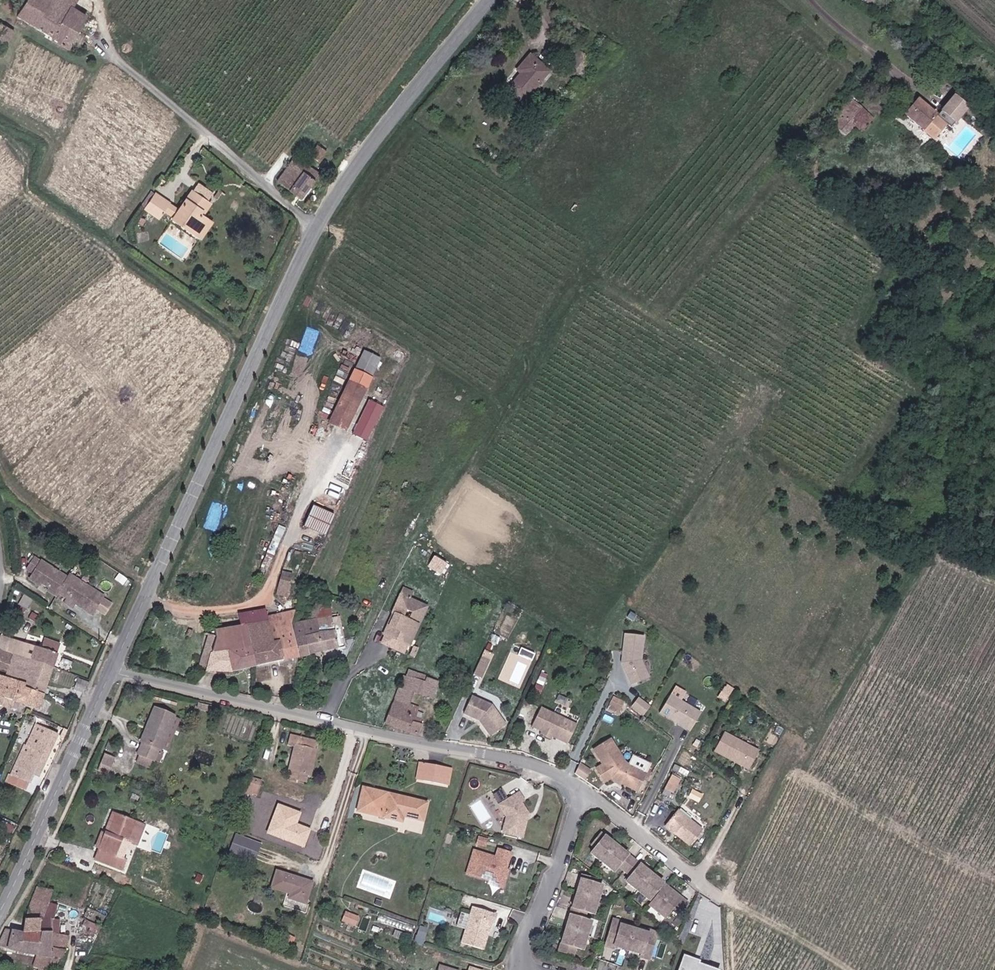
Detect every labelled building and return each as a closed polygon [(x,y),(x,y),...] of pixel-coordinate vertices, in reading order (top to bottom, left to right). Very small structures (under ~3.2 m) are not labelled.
[(46,33),(55,39),(54,41),(68,49),(86,17),(72,9),(78,0),(23,0),(23,1),(53,19),(46,33)] [(17,15),(46,33),(53,19),(23,1),(21,4),(23,6),(17,15)] [(0,23),(0,43),(4,46),(13,31),(0,23)] [(585,65),(593,56),(581,46),(568,61),(580,71),(585,65)] [(557,70),(536,54),(523,70),(529,74),(515,91),(529,103),(557,70)] [(599,61),(593,56),(585,65),(592,71),(599,61)] [(949,97),(932,117),(913,101),(907,109),(900,116),(928,140),(934,132),(941,125),(945,128),(962,109),(958,105),(949,97)] [(845,98),(833,111),(844,122),(855,110),(856,109),(845,98)] [(855,110),(844,122),(855,133),(867,121),(855,110)] [(322,160),(329,152),(321,145),(314,154),(322,160)] [(322,176),(302,160),(300,162),(297,160),(288,171),(287,170),(278,182),(300,199),(314,181),(317,183),(322,176)] [(150,210),(161,194),(156,191),(146,206),(150,210)] [(184,210),(181,214),(178,220),(197,233),(207,217),(203,214),(205,211),(208,213),(214,203),(197,192),(184,210)] [(171,207),(174,203),(161,194),(150,210),(163,219),(171,207)] [(181,214),(184,210),(174,203),(171,207),(181,214)] [(207,217),(197,233),(200,235),(211,219),(207,217)] [(366,347),(356,368),(367,374),(377,353),(366,347)] [(367,374),(356,368),(332,420),(346,427),(371,376),(367,374)] [(368,441),(383,405),(367,398),(353,434),(368,441)] [(313,507),(304,527),(324,537),(333,516),(313,507)] [(33,570),(40,559),(34,555),(26,566),(33,570)] [(433,555),(428,566),(442,573),(447,562),(433,555)] [(47,588),(57,593),(58,591),(67,575),(40,559),(33,570),(29,577),(39,583),(40,580),(49,585),(47,588)] [(284,567),(278,591),(289,595),(292,582),(295,582),(296,577),(287,574),(288,568),(284,567)] [(69,572),(67,575),(58,591),(66,595),(68,593),(76,598),(75,600),(85,606),(88,601),(96,588),(69,572)] [(96,588),(88,601),(94,604),(101,591),(96,588)] [(411,595),(403,591),(392,616),(397,618),(396,622),(392,620),(385,635),(407,645),(416,626),(402,620),(406,612),(411,615),(409,618),(419,623),(426,609),(409,601),(411,595)] [(102,597),(97,609),(107,613),(112,601),(102,597)] [(266,607),(237,612),(239,623),(243,647),(252,646),(256,665),(299,656),(293,620),(285,621),(283,617),(268,619),(267,613),(266,607)] [(285,621),(293,620),(296,609),(267,613),(268,619),(283,617),(285,621)] [(332,615),(317,617),(319,631),(307,634),(310,653),(348,645),(344,625),(334,627),(332,615)] [(299,656),(310,653),(307,634),(319,631),(317,617),(293,620),(299,656)] [(222,672),(256,665),(252,646),(243,647),(239,623),(214,626),(214,633),(202,631),(196,647),(202,649),(198,659),(205,661),(205,669),(222,672)] [(622,661),(632,683),(650,676),(642,658),(644,633),(625,631),(622,661)] [(0,642),(0,652),(16,659),(52,671),(57,657),(42,652),(1,638),(0,642)] [(45,643),(42,652),(57,657),(60,648),(45,643)] [(523,651),(520,657),(533,663),(536,657),(523,651)] [(0,652),(0,674),(3,675),(1,680),(23,687),(22,691),(41,699),(52,671),(16,659),(0,652)] [(485,664),(478,661),(472,675),(479,678),(485,664)] [(414,717),(417,710),(418,706),(409,702),(415,689),(433,695),(439,680),(419,672),(417,677),(407,673),(402,683),(404,684),(388,721),(409,731),(421,733),(425,722),(422,721),(414,717)] [(546,675),(540,673),(536,682),(542,685),(546,675)] [(37,711),(41,699),(22,691),(23,687),(1,680),(0,679),(0,702),(1,699),(10,702),(37,711)] [(538,693),(541,687),(535,684),(532,690),(538,693)] [(701,711),(670,693),(660,711),(690,729),(701,711)] [(505,724),(491,704),(471,695),(464,713),(479,719),(490,735),(505,724)] [(625,702),(613,696),(610,703),(622,708),(625,702)] [(649,704),(639,696),(633,704),(643,712),(649,704)] [(0,702),(0,708),(7,710),(10,702),(1,699),(0,702)] [(149,765),(153,757),(157,759),(160,751),(162,752),(178,717),(174,715),(156,707),(141,741),(143,742),(139,751),(141,751),(137,760),(149,765)] [(417,710),(414,717),(422,721),(426,714),(417,710)] [(574,729),(538,712),(530,731),(541,736),(550,740),(566,747),(574,729)] [(35,725),(37,718),(29,715),(27,722),(35,725)] [(14,776),(22,780),(23,780),(27,773),(36,777),(40,779),(59,735),(37,727),(28,749),(25,749),(14,776)] [(760,747),(725,729),(716,747),(751,765),(760,747)] [(291,768),(292,769),(307,773),(312,775),(319,749),(316,749),(319,738),(294,732),(292,741),(297,743),(291,768)] [(611,740),(595,750),(604,766),(598,770),(606,783),(612,779),(618,781),(621,781),(629,787),(639,791),(647,774),(627,764),(611,740)] [(109,768),(114,757),(103,754),(99,764),(109,768)] [(430,778),(433,761),(426,759),(423,776),(430,778)] [(433,761),(430,778),(447,782),(450,764),(433,761)] [(580,763),(575,773),(585,778),(591,768),(580,763)] [(107,774),(109,768),(99,764),(97,771),(107,774)] [(450,764),(447,782),(453,783),(457,765),(450,764)] [(305,780),(307,773),(292,769),(290,776),(305,780)] [(680,775),(673,771),(667,785),(673,788),(680,775)] [(255,774),(249,772),(245,787),(252,789),(255,774)] [(27,773),(23,780),(32,784),(36,777),(27,773)] [(255,774),(252,789),(259,791),(263,777),(255,774)] [(29,792),(32,784),(23,780),(22,780),(19,787),(29,792)] [(407,814),(428,817),(431,800),(366,786),(361,811),(406,820),(407,814)] [(525,820),(527,816),(530,814),(523,803),(527,801),(522,793),(502,804),(509,817),(504,832),(523,838),(528,821),(525,820)] [(310,830),(296,824),(300,813),(277,805),(267,833),(289,842),(303,847),(310,830)] [(668,824),(693,843),(705,827),(680,808),(668,824)] [(125,840),(130,842),(138,821),(118,813),(109,835),(104,832),(97,850),(100,851),(96,862),(122,872),(126,862),(117,858),(125,840)] [(140,845),(147,825),(138,821),(130,842),(140,845)] [(231,851),(257,859),(262,841),(236,833),(231,851)] [(693,901),(606,833),(597,845),(601,847),(596,853),(619,871),(624,865),(636,875),(631,881),(655,899),(659,893),(662,896),(655,904),(671,916),(678,908),(684,913),(693,901)] [(506,870),(511,853),(500,849),(497,858),(482,853),(475,876),(490,881),(501,884),(506,870)] [(278,869),(274,880),(309,893),(313,880),(278,869)] [(503,888),(509,871),(506,870),(501,884),(490,881),(489,883),(503,888)] [(596,915),(606,887),(599,885),(601,881),(587,875),(559,950),(573,955),(576,948),(583,950),(593,922),(586,920),(589,912),(596,915)] [(306,902),(309,893),(274,880),(272,886),(290,892),(289,896),(306,902)] [(54,893),(38,888),(27,919),(43,921),(50,904),(52,899),(54,893)] [(27,919),(22,934),(51,934),(53,948),(65,952),(66,919),(54,920),(58,906),(50,904),(43,921),(27,919)] [(481,948),(486,933),(485,931),(485,928),(488,927),(490,920),(493,921),(495,913),(472,905),(460,941),(481,948)] [(356,925),(359,915),(346,910),(342,920),(356,925)] [(649,963),(659,937),(651,934),(650,937),(623,927),(624,924),(616,921),(606,947),(614,950),(616,947),(642,957),(641,960),(649,963)] [(431,927),(423,924),(420,933),(429,936),(431,927)] [(65,952),(53,948),(51,934),(22,934),(8,931),(5,930),(0,941),(0,950),(39,957),(35,969),(56,969),(61,960),(65,952)] [(680,969),(711,969),(698,964),(697,966),(693,964),(694,960),(685,956),(680,969)] [(438,962),(436,969),(458,969),(458,968),(438,962)]
